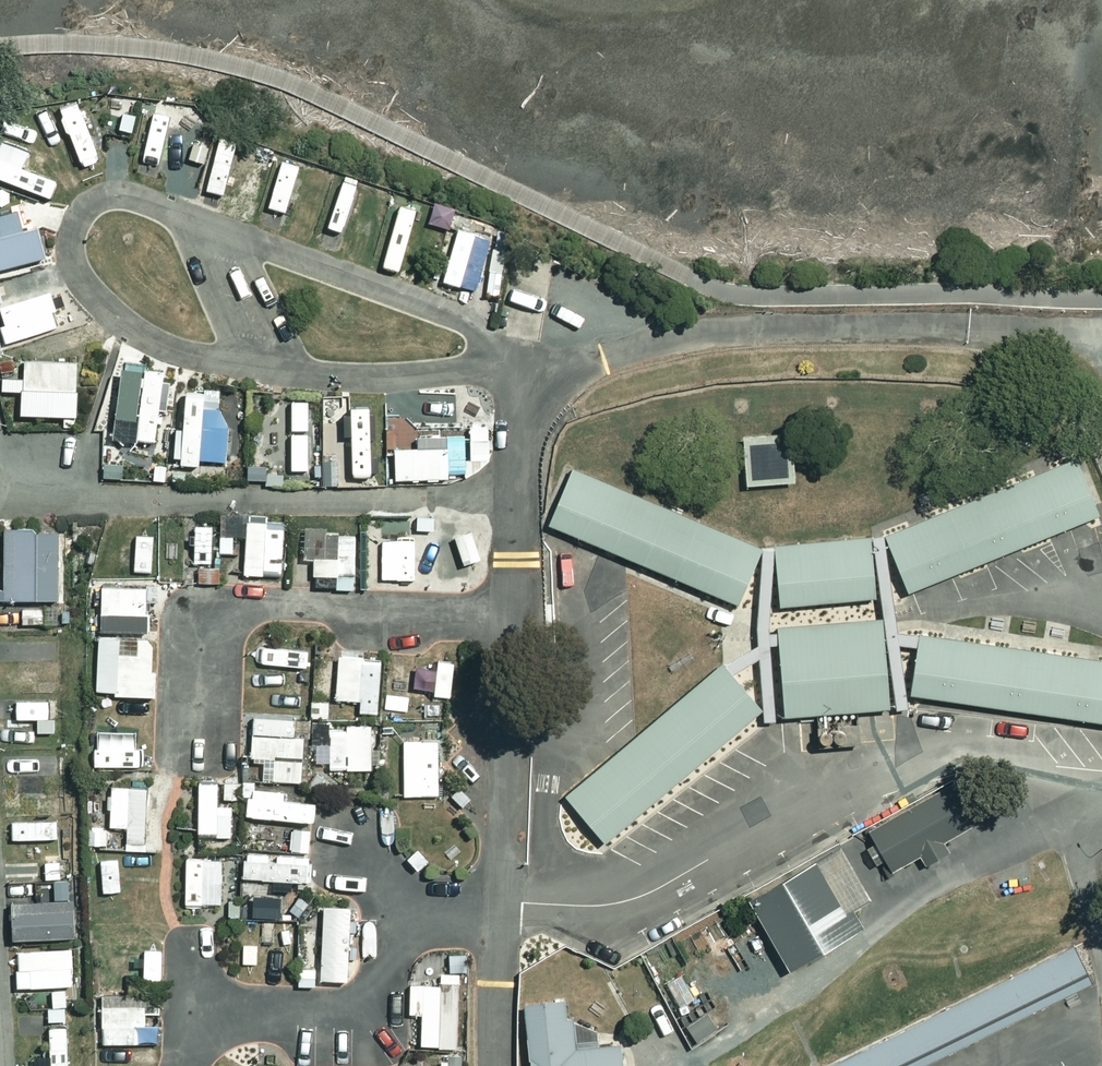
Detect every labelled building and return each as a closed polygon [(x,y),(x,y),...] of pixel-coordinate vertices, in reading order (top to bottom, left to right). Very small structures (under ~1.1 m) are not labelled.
[(79,106),(63,112),(66,119),(62,121),(68,134),(71,133),(84,167),(99,162),(96,154),(105,151),(89,110),(82,113),(79,106)] [(46,114),(50,126),(60,123),(57,111),(46,114)] [(127,115),(123,131),(135,134),(139,118),(127,115)] [(112,123),(111,134),(121,135),(122,124),(112,123)] [(0,163),(0,180),(36,193),(47,163),(5,148),(0,163)] [(283,163),(269,207),(286,212),(300,168),(283,163)] [(341,186),(331,219),(344,224),(355,190),(341,186)] [(383,259),(401,263),(405,248),(417,251),(425,220),(410,216),(411,212),(395,208),(383,259)] [(458,211),(453,223),(469,229),(473,216),(458,211)] [(432,233),(444,237),(451,216),(438,212),(432,233)] [(51,260),(43,231),(29,234),(23,213),(0,220),(0,274),(51,260)] [(375,221),(360,217),(356,232),(371,236),(375,221)] [(493,250),(491,271),(503,272),(506,251),(508,251),(510,232),(499,231),(497,250),(493,250)] [(460,232),(444,282),(477,291),(492,242),(460,232)] [(3,331),(8,346),(60,329),(55,314),(60,313),(53,294),(4,311),(10,328),(3,331)] [(3,364),(5,374),(17,372),(15,361),(3,364)] [(27,394),(26,418),(81,419),(82,394),(80,394),(81,365),(29,363),(28,381),(6,380),(6,393),(27,394)] [(119,439),(159,442),(162,409),(171,410),(174,382),(166,381),(167,372),(125,369),(119,439)] [(202,461),(228,464),(231,428),(221,410),(222,392),(205,391),(204,394),(187,393),(184,429),(176,429),(175,458),(182,458),(182,465),(202,466),(202,461)] [(353,476),(371,476),(371,471),(378,471),(378,455),(371,455),(370,437),(376,437),(375,412),(370,412),(369,405),(351,405),(351,413),(343,413),(344,434),(352,434),(353,476)] [(292,467),(308,467),(308,452),(312,452),(312,426),(308,426),(308,406),(291,406),(291,420),(273,420),(273,462),(292,462),(292,467)] [(490,462),(489,428),(470,428),(471,461),(466,462),(465,437),(448,437),(448,447),(396,449),(397,480),(449,479),(449,473),(467,473),(468,479),(482,471),(490,462)] [(789,429),(741,431),(743,480),(792,478),(789,429)] [(905,586),(906,589),(1097,511),(1073,454),(882,532),(883,533),(905,586)] [(325,461),(325,487),(340,486),(339,461),(325,461)] [(168,465),(155,464),(154,480),(167,481),(168,465)] [(545,520),(736,600),(760,545),(570,465),(545,520)] [(268,467),(249,467),(248,480),(268,481),(268,467)] [(187,472),(172,472),(173,481),(188,480),(187,472)] [(415,513),(415,526),(431,527),(432,513),(415,513)] [(246,517),(243,572),(277,574),(280,519),(246,517)] [(192,522),(192,559),(208,559),(208,522),(192,522)] [(55,527),(0,527),(0,595),(55,594),(55,527)] [(896,641),(914,644),(915,638),(916,632),(895,629),(894,624),(894,622),(889,590),(881,534),(881,532),(876,533),(870,534),(881,615),(894,706),(900,705),(906,705),(905,701),(904,690),(896,641)] [(312,554),(312,583),(333,584),(333,586),(352,587),(353,533),(336,533),(335,555),(312,554)] [(771,544),(777,602),(873,594),(868,534),(868,533),(771,542),(771,544)] [(381,536),(381,578),(412,578),(412,536),(381,536)] [(146,537),(129,537),(129,565),(145,565),(146,537)] [(766,544),(760,545),(755,606),(754,619),(756,642),(722,662),(726,666),(729,670),(757,655),(760,706),(761,718),(764,717),(767,717),(773,717),(773,710),(767,641),(776,641),(775,635),(775,629),(766,630),(771,544),(766,544)] [(125,549),(107,549),(107,563),(126,562),(125,549)] [(196,564),(196,580),(218,580),(217,564),(196,564)] [(116,628),(148,629),(149,599),(157,600),(157,582),(142,582),(142,584),(98,584),(97,628),(116,628)] [(20,606),(21,620),(41,619),(41,605),(20,606)] [(781,712),(887,704),(881,615),(774,623),(775,629),(775,635),(776,641),(781,710),(781,712)] [(907,690),(1101,718),(1101,657),(916,630),(916,632),(915,638),(914,644),(907,690)] [(111,694),(154,696),(155,667),(149,667),(150,643),(145,636),(117,635),(95,634),(93,688),(111,689),(111,694)] [(253,636),(252,650),(270,651),(271,638),(253,636)] [(286,637),(279,702),(297,704),(303,639),(286,637)] [(0,640),(1,657),(51,655),(51,639),(0,640)] [(423,699),(422,708),(440,709),(442,681),(445,680),(446,666),(443,664),(443,653),(410,651),(407,698),(423,699)] [(359,710),(375,711),(378,659),(360,658),(360,654),(336,653),(334,696),(359,698),(359,710)] [(563,792),(602,838),(760,706),(729,670),(726,666),(722,662),(721,660),(634,732),(563,792)] [(380,710),(396,711),(398,694),(381,693),(380,710)] [(14,699),(14,731),(45,731),(44,699),(14,699)] [(309,715),(326,715),(326,699),(309,699),(309,715)] [(253,754),(252,776),(298,778),(300,734),(290,733),(291,716),(253,715),(252,732),(249,731),(248,754),(253,754)] [(327,719),(308,719),(308,741),(327,741),(327,766),(368,766),(368,761),(378,761),(378,745),(369,745),(369,723),(344,722),(344,727),(327,727),(327,719)] [(403,739),(403,792),(435,791),(434,739),(403,739)] [(12,758),(12,791),(57,790),(56,757),(12,758)] [(872,839),(864,844),(873,861),(883,856),(889,868),(918,853),(923,862),(948,849),(942,838),(969,824),(957,802),(979,790),(970,773),(968,770),(865,825),(872,839)] [(315,771),(306,783),(321,793),(329,781),(315,771)] [(196,778),(195,830),(214,831),(213,833),(228,833),(229,803),(214,802),(215,779),(196,778)] [(252,779),(241,778),(240,793),(244,793),(242,810),(307,817),(309,799),(280,796),(281,788),(251,785),(252,779)] [(124,824),(124,847),(144,848),(144,841),(142,841),(143,784),(108,784),(107,823),(124,824)] [(44,794),(45,810),(59,810),(59,794),(44,794)] [(9,819),(10,837),(54,835),(54,818),(9,819)] [(85,826),(86,842),(105,842),(105,827),(101,827),(101,824),(89,824),(89,826),(85,826)] [(291,825),(289,848),(306,849),(308,827),(291,825)] [(867,894),(837,842),(745,894),(774,946),(786,966),(861,924),(850,904),(867,894)] [(426,857),(415,845),(409,851),(405,855),(415,867),(419,863),(426,857)] [(240,855),(239,874),(270,875),(270,886),(289,887),(290,877),(306,877),(307,853),(274,852),(273,858),(265,858),(265,850),(244,849),(243,856),(240,855)] [(183,854),(183,901),(219,902),(220,857),(199,857),(199,854),(183,854)] [(114,857),(97,858),(100,891),(117,889),(114,857)] [(8,899),(9,937),(72,935),(71,897),(67,897),(66,877),(51,878),(52,897),(8,899)] [(298,893),(288,908),(296,914),(307,900),(298,893)] [(238,898),(227,898),(226,914),(237,914),(238,898)] [(321,902),(317,976),(344,977),(348,903),(321,902)] [(819,1065),(911,1065),(1090,978),(1075,946),(1073,942),(819,1065)] [(15,949),(17,984),(70,982),(68,947),(15,949)] [(446,952),(447,969),(464,968),(463,951),(446,952)] [(150,955),(101,953),(101,966),(149,969),(150,955)] [(313,965),(296,965),(295,984),(313,984),(313,965)] [(666,981),(678,1003),(692,996),(680,973),(666,981)] [(456,1044),(456,982),(408,982),(408,1012),(419,1012),(418,1042),(436,1043),(456,1044)] [(50,1005),(45,1005),(46,1018),(63,1018),(62,1005),(65,1004),(64,988),(50,988),(50,1005)] [(99,993),(100,1041),(135,1040),(134,1022),(142,1022),(142,1010),(156,1010),(156,992),(99,993)] [(520,999),(526,1065),(620,1065),(618,1040),(596,1042),(595,1027),(571,1017),(570,1014),(564,1014),(562,995),(520,999)] [(710,1025),(697,1000),(676,1011),(689,1035),(710,1025)] [(47,1065),(64,1065),(63,1024),(45,1024),(47,1065)]
